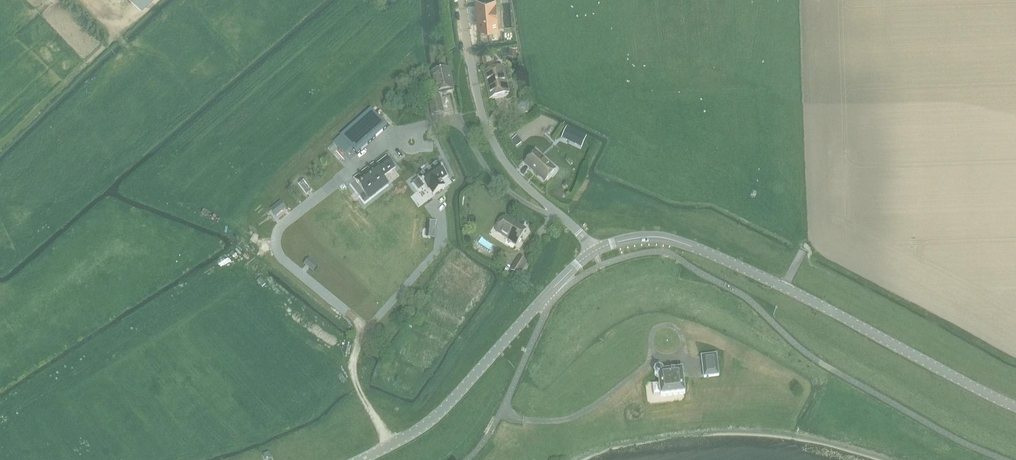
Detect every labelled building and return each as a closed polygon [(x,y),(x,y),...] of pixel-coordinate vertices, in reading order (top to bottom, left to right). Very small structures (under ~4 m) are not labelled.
[(480,30),(480,27),(487,26),(488,26),(494,26),(497,26),(497,25),(496,14),(497,14),(496,0),(477,0),(479,25),(479,30),(480,30)] [(440,72),(433,73),(437,92),(453,88),(449,70),(442,71),(440,71),(440,72)] [(509,95),(503,70),(485,75),(491,99),(509,95)] [(440,97),(429,99),(433,115),(443,112),(440,97)] [(507,126),(524,118),(521,111),(504,120),(507,126)] [(373,117),(341,141),(355,160),(387,137),(373,117)] [(566,129),(562,138),(582,147),(586,138),(566,129)] [(513,139),(512,140),(516,147),(521,144),(521,143),(517,137),(513,139)] [(545,182),(555,170),(536,152),(525,164),(545,182)] [(374,165),(355,180),(366,194),(370,198),(377,193),(373,188),(385,179),(383,177),(395,169),(387,159),(375,167),(374,165)] [(419,179),(413,183),(419,191),(424,187),(428,192),(430,190),(434,196),(446,187),(441,182),(448,177),(438,163),(418,178),(419,179)] [(506,216),(496,231),(508,239),(509,237),(517,243),(516,244),(516,245),(526,230),(506,216)] [(428,221),(427,229),(436,230),(437,222),(428,221)] [(520,258),(511,271),(519,276),(527,262),(520,258)] [(702,356),(704,377),(719,375),(717,354),(702,356)] [(659,377),(659,381),(660,384),(653,385),(654,395),(661,394),(661,396),(684,394),(685,394),(683,370),(664,372),(663,371),(662,370),(661,369),(660,369),(659,369),(658,369),(657,370),(656,370),(656,371),(655,371),(655,372),(655,373),(655,374),(655,375),(656,375),(656,376),(657,377),(658,377),(659,377)]
